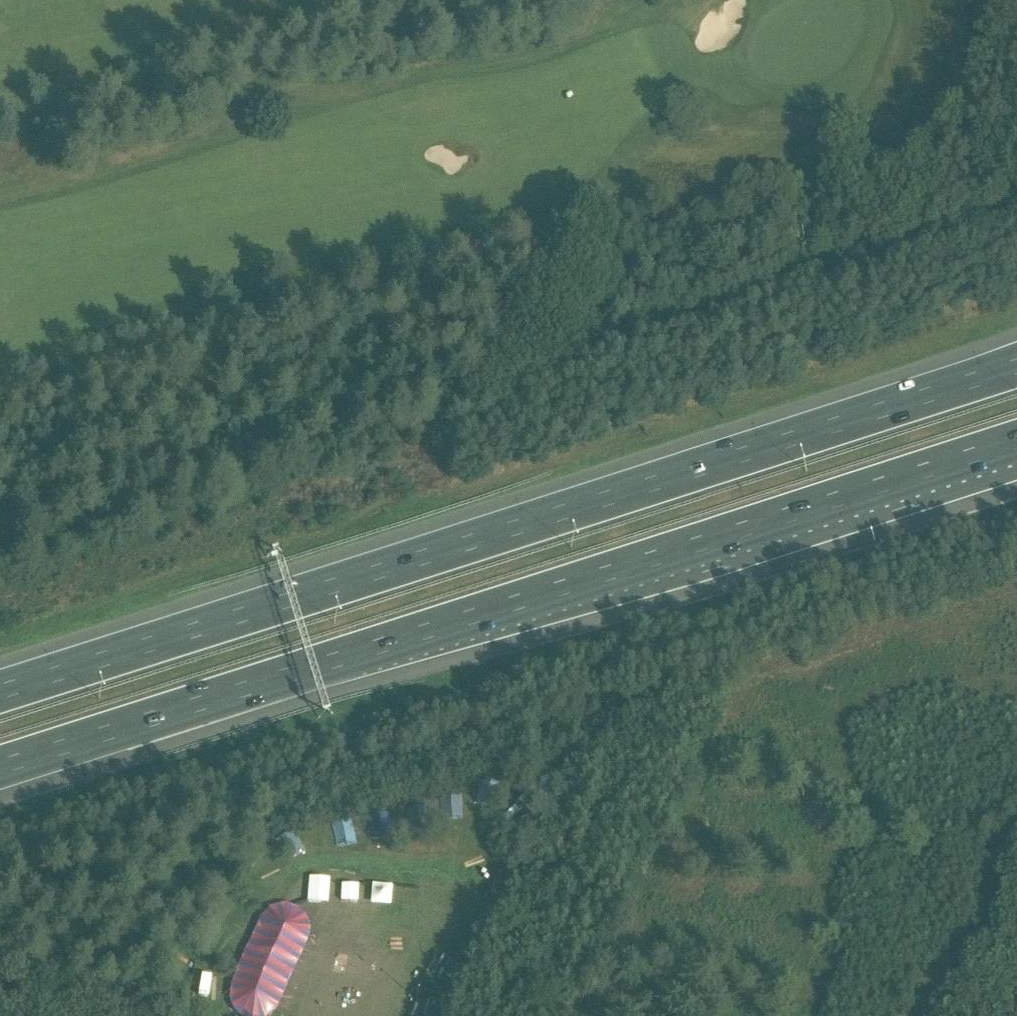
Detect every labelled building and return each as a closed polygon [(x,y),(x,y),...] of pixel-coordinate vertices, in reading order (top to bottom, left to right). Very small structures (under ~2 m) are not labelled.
[(448,1015),(437,1011),(440,1002),(427,998),(420,1015),(447,1015),(448,1015)]
